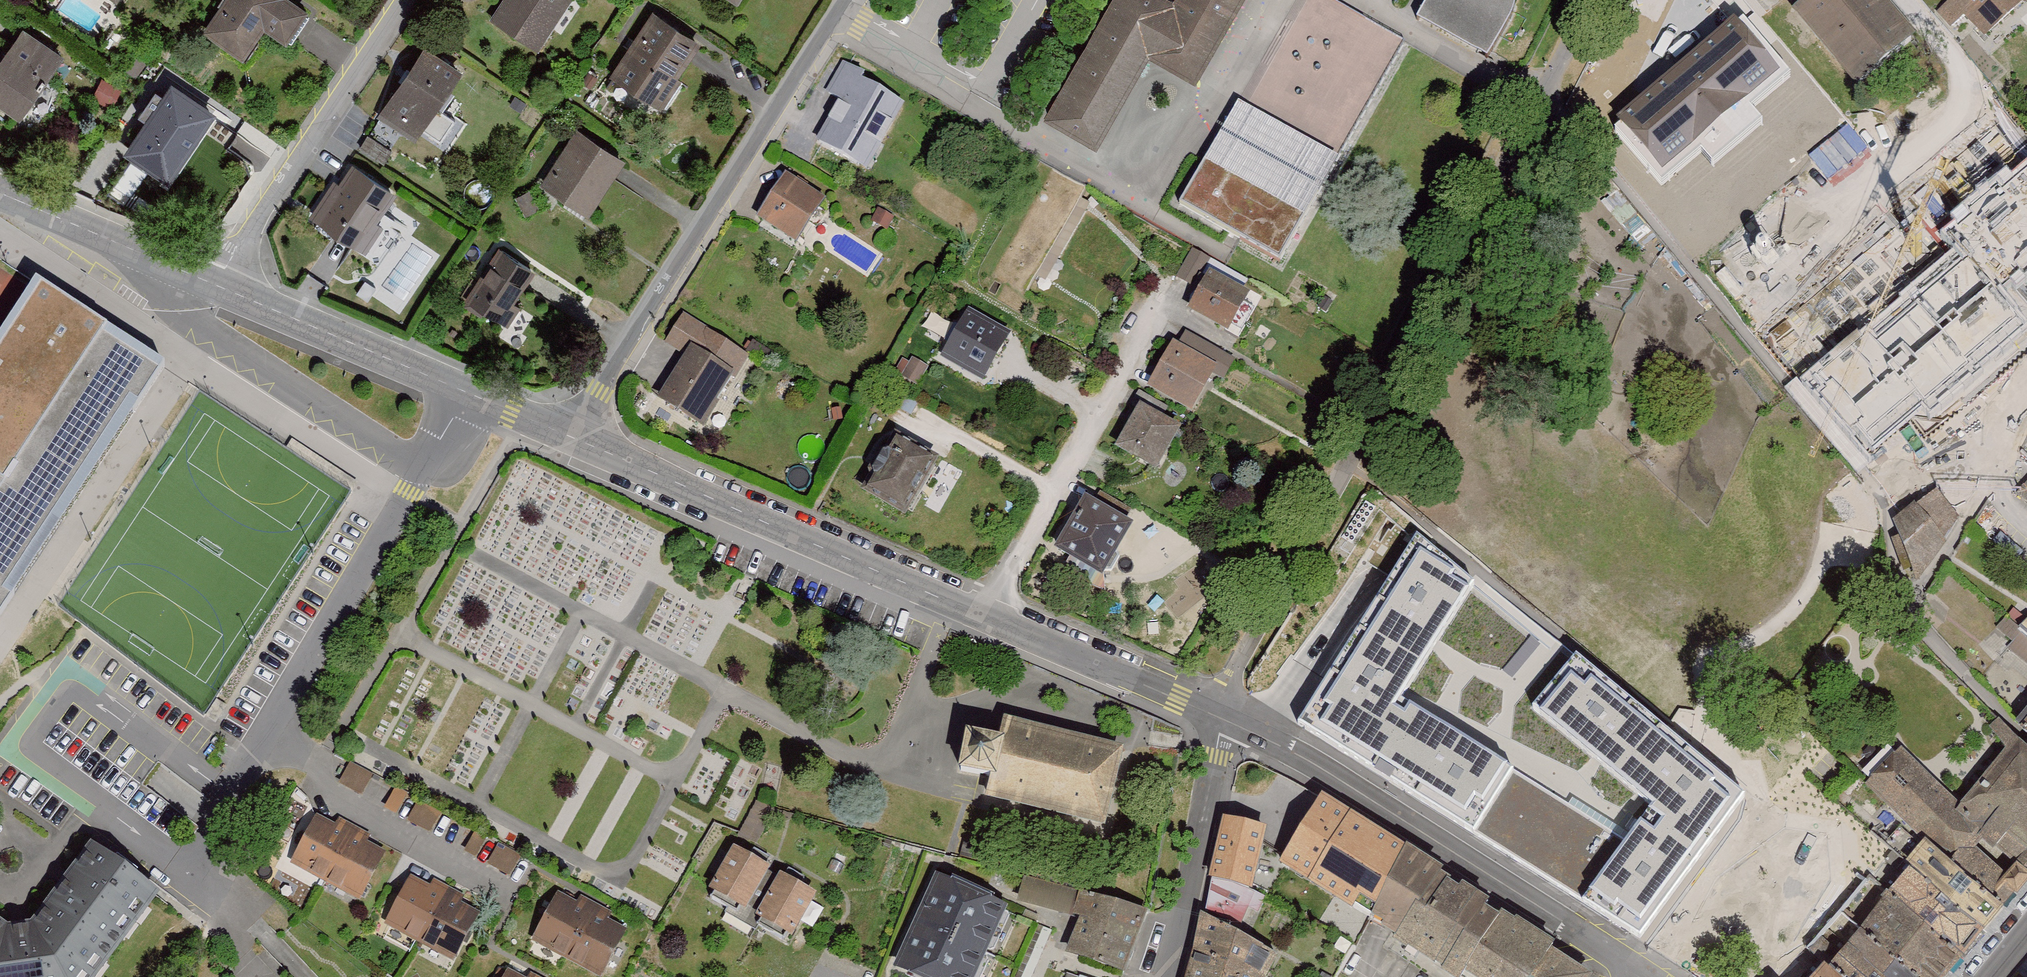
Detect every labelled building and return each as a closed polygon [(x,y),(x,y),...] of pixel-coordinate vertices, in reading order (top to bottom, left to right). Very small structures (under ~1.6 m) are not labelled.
[(120,9),(126,0),(106,0),(120,9)] [(209,42),(246,67),(265,38),(289,53),(311,21),(279,0),(236,0),(209,42)] [(494,29),(541,60),(576,7),(566,0),(513,0),(494,29)] [(741,14),(751,0),(720,0),(741,14)] [(1049,121),(1095,147),(1147,54),(1194,81),(1241,0),(1178,0),(1174,6),(1163,0),(1117,0),(1049,121)] [(1416,22),(1483,56),(1512,0),(1427,0),(1416,22)] [(1888,0),(1795,0),(1792,2),(1857,79),(1914,31),(1888,0)] [(1941,9),(1953,23),(1966,11),(1988,35),(2026,0),(1950,0),(1941,9)] [(702,50),(657,22),(615,89),(665,121),(684,90),(679,87),(702,50)] [(1791,77),(1745,22),(1615,131),(1661,186),(1701,152),(1713,166),(1763,124),(1751,110),(1791,77)] [(27,41),(0,83),(0,111),(26,127),(66,66),(27,41)] [(463,84),(427,61),(385,126),(420,149),(463,84)] [(918,112),(845,68),(828,96),(844,106),(817,151),(874,185),(918,112)] [(173,185),(214,121),(177,97),(179,93),(163,82),(144,111),(155,118),(129,158),(173,185)] [(2019,96),(2026,105),(2026,88),(2019,96)] [(1187,217),(1286,271),(1343,168),(1244,113),(1187,217)] [(545,197),(592,227),(627,172),(579,142),(545,197)] [(1958,243),(2006,297),(2026,278),(2026,158),(1946,229),(1958,243)] [(398,204),(355,176),(319,231),(362,259),(398,204)] [(834,210),(789,182),(761,228),(806,256),(834,210)] [(1958,243),(1802,377),(1870,456),(2026,322),(2006,297),(1958,243)] [(1192,250),(1177,273),(1200,287),(1214,263),(1192,250)] [(504,334),(538,281),(506,261),(473,314),(504,334)] [(1256,308),(1211,285),(1194,320),(1238,343),(1256,308)] [(172,370),(47,288),(0,358),(0,633),(172,370)] [(1015,344),(969,319),(943,367),(989,391),(1015,344)] [(754,364),(684,324),(668,351),(687,362),(657,414),(708,443),(754,364)] [(1239,362),(1182,334),(1150,398),(1196,421),(1219,375),(1229,380),(1239,362)] [(1182,440),(1141,421),(1122,462),(1163,482),(1182,440)] [(940,459),(893,437),(864,500),(910,522),(940,459)] [(1936,490),(1895,520),(1918,576),(1959,517),(1936,490)] [(1107,583),(1136,525),(1081,498),(1052,555),(1107,583)] [(1393,575),(1299,722),(1640,938),(1745,793),(1574,654),(1532,708),(1651,803),(1625,839),(1404,696),(1473,580),(1418,534),(1393,575)] [(2026,745),(2026,714),(2014,729),(2012,732),(2026,745)] [(2014,897),(2026,881),(2026,745),(2012,732),(1999,719),(1986,736),(2001,754),(1961,800),(1906,748),(1875,782),(1930,841),(1918,861),(1994,926),(2014,897)] [(981,795),(1099,821),(1116,748),(999,721),(996,733),(965,725),(956,763),(987,770),(981,795)] [(1281,807),(1233,795),(1217,879),(1256,892),(1281,807)] [(366,900),(389,854),(319,819),(296,864),(366,900)] [(0,910),(0,976),(100,976),(163,893),(95,842),(37,919),(12,919),(0,910)] [(499,842),(489,862),(512,874),(522,854),(499,842)] [(740,847),(717,888),(798,934),(822,893),(740,847)] [(1493,902),(1411,849),(1375,922),(1447,969),(1493,902)] [(1931,976),(1955,976),(1994,926),(1918,861),(1873,926),(1931,976)] [(943,874),(903,967),(926,976),(977,976),(1009,902),(943,874)] [(1256,892),(1217,879),(1211,910),(1244,924),(1251,907),(1262,912),(1269,897),(1256,892)] [(482,915),(414,880),(391,925),(459,960),(482,915)] [(1129,971),(1152,910),(1028,880),(1023,901),(1086,916),(1073,950),(1129,971)] [(538,940),(605,975),(629,931),(562,895),(538,940)] [(1493,902),(1447,969),(1460,976),(1595,976),(1598,973),(1493,902)] [(1201,960),(1249,976),(1272,976),(1283,953),(1209,915),(1201,960)] [(1872,976),(1931,976),(1873,926),(1847,955),(1872,976)] [(1847,955),(1827,976),(1872,976),(1847,955)] [(1196,976),(1249,976),(1201,960),(1196,976)]
